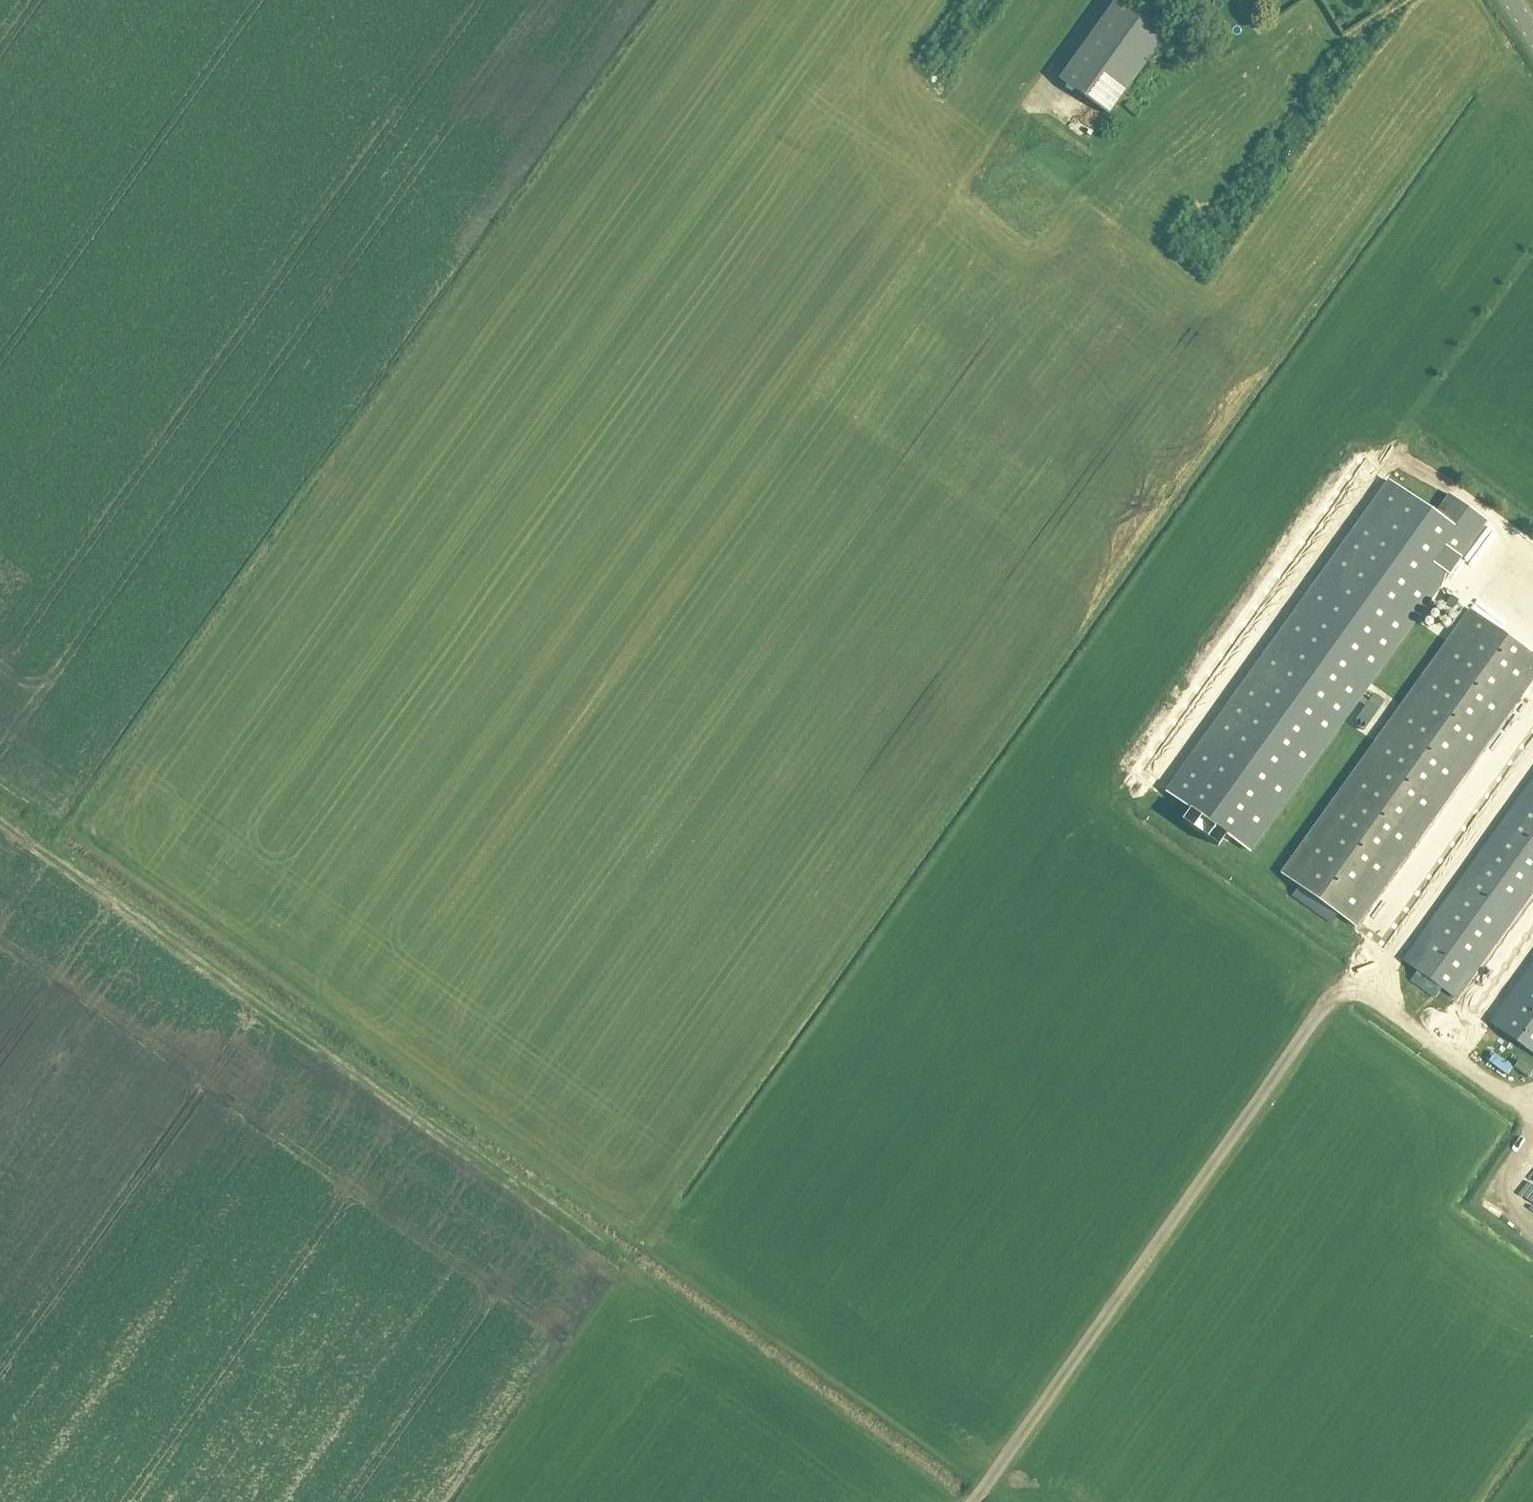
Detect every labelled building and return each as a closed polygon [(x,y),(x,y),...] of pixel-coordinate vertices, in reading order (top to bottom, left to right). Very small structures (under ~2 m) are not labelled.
[(1170,31),(1127,0),(1114,0),(1057,77),(1109,115),(1170,31)] [(1367,688),(1486,519),(1450,494),(1436,513),(1389,480),(1169,792),(1192,808),(1182,821),(1219,847),(1229,834),(1252,850),(1358,700),(1367,688)] [(1447,603),(1454,608),(1459,598),(1452,594),(1447,603)] [(1331,923),(1339,913),(1357,926),(1532,680),(1532,653),(1471,609),(1282,873),(1300,885),(1293,896),(1331,923)] [(1363,730),(1385,699),(1375,692),(1353,723),(1363,730)] [(1410,979),(1436,998),(1444,987),(1458,997),(1458,996),(1457,996),(1532,890),(1532,780),(1405,958),(1404,957),(1404,958),(1418,968),(1410,979)] [(1491,1021),(1532,963),(1532,890),(1457,996),(1458,996),(1458,997),(1491,1021)] [(1491,1021),(1532,1051),(1532,963),(1491,1021)] [(1519,1176),(1520,1201),(1532,1201),(1532,1176),(1519,1176)]
